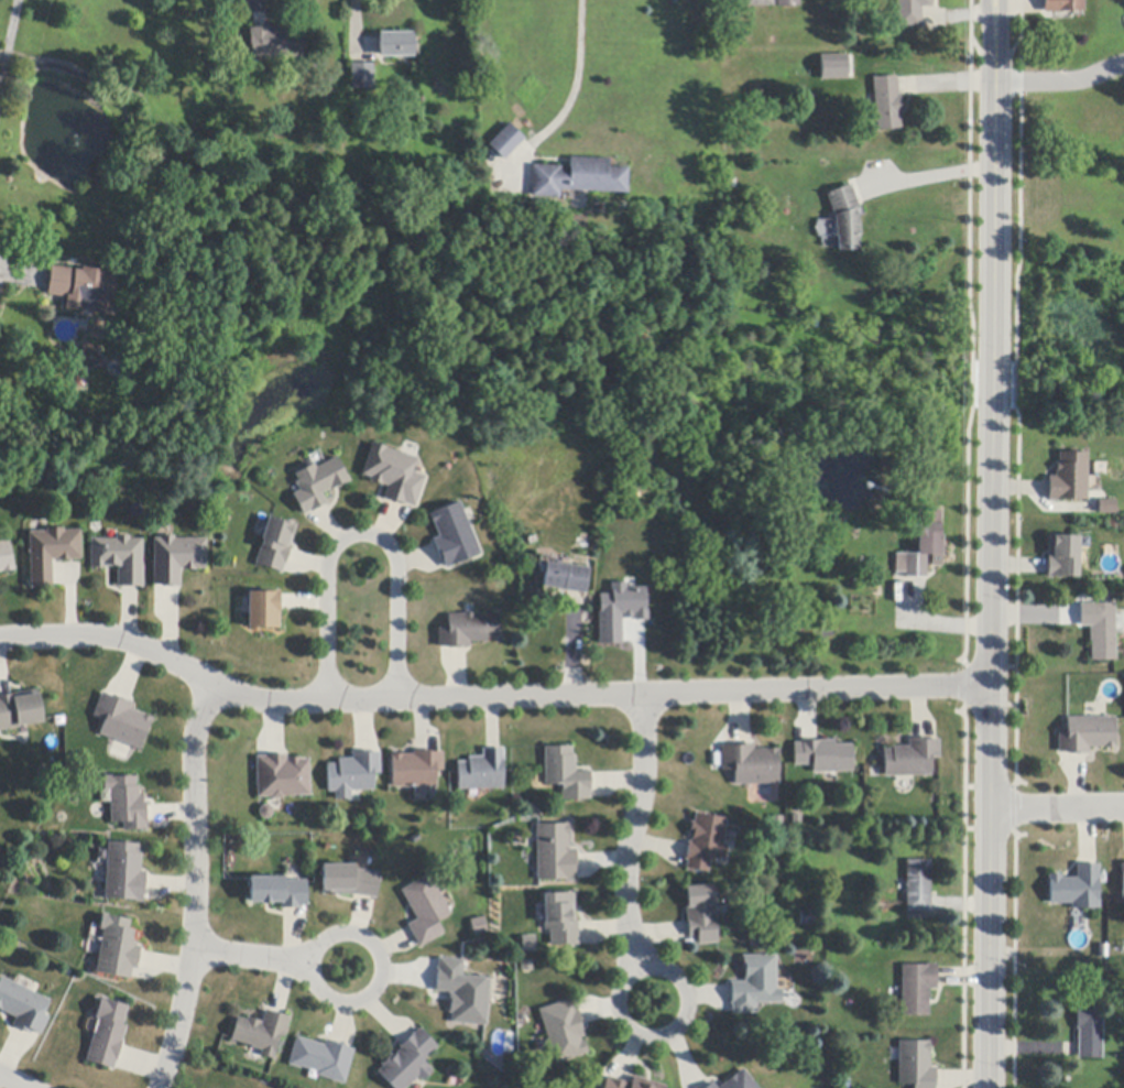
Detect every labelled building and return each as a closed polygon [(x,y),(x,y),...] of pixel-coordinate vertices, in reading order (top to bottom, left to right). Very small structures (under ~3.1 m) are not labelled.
[(897,28),(897,0),(932,0),(932,7),(932,8),(921,8),(921,26),(918,28),(897,28)] [(1044,14),(1044,0),(1084,0),(1084,12),(1062,12),(1062,13),(1048,13),(1044,14)] [(304,58),(250,58),(250,35),(249,35),(249,29),(254,29),(266,29),(270,29),(270,30),(287,30),(287,34),(304,34),(304,58)] [(413,57),(400,58),(380,58),(380,56),(380,37),(380,33),(414,33),(414,57),(413,57)] [(841,77),(821,78),(821,62),(841,62),(841,77)] [(353,64),(373,64),(373,89),(351,89),(351,64),(353,64)] [(897,79),(898,95),(899,95),(899,97),(902,118),(899,118),(901,129),(876,131),(874,105),(874,95),(872,79),(897,77),(897,79)] [(522,141),(502,161),(489,149),(485,145),(508,124),(523,140),(522,141)] [(626,170),(625,194),(588,193),(569,192),(558,192),(558,199),(530,198),(530,195),(531,166),(534,166),(559,167),(559,168),(568,170),(568,157),(607,160),(607,168),(626,170)] [(858,205),(859,208),(855,210),(856,215),(856,224),(859,224),(859,237),(858,237),(858,250),(837,251),(837,238),(834,238),(834,216),(833,214),(827,216),(821,198),(827,196),(826,194),(849,185),(851,185),(858,205)] [(47,295),(47,292),(51,271),(51,266),(81,271),(81,268),(107,272),(107,274),(117,276),(113,302),(118,302),(116,317),(89,313),(90,311),(83,309),(83,312),(65,309),(66,298),(47,295)] [(403,454),(416,458),(417,458),(413,472),(426,477),(416,509),(414,508),(406,505),(406,507),(403,505),(403,503),(389,499),(389,500),(388,500),(384,499),(389,487),(383,486),(383,487),(381,486),(381,485),(374,482),(373,483),(371,482),(372,478),(363,475),(373,444),(403,454)] [(1088,454),(1088,501),(1059,501),(1052,501),(1048,501),(1048,482),(1048,477),(1056,477),(1056,464),(1059,464),(1059,454),(1088,454)] [(327,505),(326,504),(315,511),(316,512),(314,513),(313,512),(307,515),(305,516),(294,494),(301,491),(296,482),(299,481),(296,475),(305,469),(304,467),(312,463),(315,464),(318,468),(337,457),(348,477),(349,476),(351,482),(349,483),(349,482),(342,487),(340,489),(339,487),(332,491),(331,489),(324,493),(329,504),(327,505)] [(1106,500),(1115,500),(1115,514),(1099,514),(1099,500),(1106,500)] [(465,511),(469,523),(482,554),(448,569),(447,567),(444,561),(443,562),(435,544),(434,540),(440,537),(435,525),(434,525),(430,515),(461,502),(465,511)] [(927,578),(926,578),(907,578),(907,574),(897,574),(896,574),(896,555),(918,555),(918,524),(919,511),(941,511),(941,530),(940,530),(940,536),(942,536),(942,567),(931,567),(931,555),(927,555),(927,578)] [(292,551),(287,565),(286,565),(284,572),(284,573),(257,565),(264,537),(268,524),(270,518),(298,526),(293,546),(292,551)] [(59,562),(58,562),(57,561),(52,561),(53,586),(53,587),(31,588),(29,532),(31,532),(46,531),(46,529),(48,529),(64,529),(64,531),(81,531),(83,561),(73,561),(73,562),(69,562),(68,561),(62,561),(62,562),(59,562)] [(1079,536),(1079,537),(1078,551),(1078,578),(1051,578),(1051,579),(1047,579),(1047,574),(1048,559),(1048,536),(1079,536)] [(119,537),(130,537),(130,540),(143,540),(143,566),(145,566),(144,588),(139,588),(123,587),(119,587),(119,567),(108,567),(108,569),(91,569),(91,540),(107,540),(117,540),(117,537),(119,537)] [(181,588),(178,588),(178,587),(163,587),(163,586),(156,586),(154,586),(154,540),(161,540),(161,537),(175,537),(175,540),(207,540),(207,569),(197,569),(197,570),(183,570),(183,575),(182,575),(182,588),(181,588)] [(2,573),(0,573),(0,543),(10,541),(14,566),(15,566),(17,570),(2,573)] [(583,595),(568,592),(563,591),(563,590),(543,587),(546,563),(588,568),(585,595),(583,595)] [(629,584),(629,588),(648,588),(648,612),(648,620),(637,620),(637,612),(634,613),(634,618),(626,618),(626,613),(623,613),(624,644),(602,645),(600,596),(613,595),(613,584),(629,584)] [(281,596),(281,610),(281,629),(250,629),(250,592),(276,592),(276,591),(281,591),(281,596)] [(1114,612),(1115,635),(1115,661),(1091,662),(1091,642),(1089,642),(1089,628),(1080,628),(1080,625),(1080,607),(1080,605),(1114,605),(1114,612)] [(500,614),(501,639),(488,640),(488,642),(471,643),(471,649),(467,649),(449,650),(449,648),(443,648),(440,649),(439,629),(449,628),(449,616),(466,614),(467,614),(476,613),(477,613),(477,614),(500,614)] [(20,729),(0,732),(0,697),(13,695),(40,690),(45,722),(28,726),(20,727),(20,729)] [(108,694),(108,696),(113,698),(114,695),(119,696),(118,698),(130,703),(131,701),(134,703),(132,709),(146,715),(145,717),(152,718),(155,719),(153,723),(152,723),(142,750),(133,747),(117,740),(101,735),(106,720),(95,716),(103,693),(108,694)] [(1085,755),(1068,755),(1068,753),(1061,753),(1058,753),(1058,735),(1067,735),(1067,718),(1085,718),(1105,718),(1115,718),(1115,746),(1116,746),(1116,749),(1089,749),(1089,755),(1085,755)] [(937,740),(940,740),(940,760),(931,760),(931,776),(914,777),(895,777),(884,777),(884,750),(893,750),(893,748),(909,747),(909,739),(914,739),(930,739),(930,741),(937,740)] [(853,772),(838,773),(823,773),(814,774),(812,766),(795,766),(795,743),(796,743),(803,743),(803,742),(818,741),(836,741),(836,746),(852,744),(853,772)] [(778,785),(767,785),(752,785),(735,786),(735,771),(722,771),(722,747),(725,747),(725,748),(733,748),(733,744),(736,744),(736,746),(751,744),(751,743),(754,743),(754,750),(770,750),(776,750),(776,749),(779,749),(779,753),(778,753),(778,785)] [(592,773),(592,775),(590,775),(591,788),(592,788),(592,792),(591,792),(591,798),(591,801),(563,802),(563,785),(546,785),(546,784),(546,775),(545,748),(574,747),(574,757),(576,757),(577,772),(591,772),(592,773)] [(505,790),(481,790),(469,791),(459,791),(458,763),(470,762),(470,758),(484,758),(484,751),(488,750),(501,750),(504,750),(505,762),(504,762),(505,790)] [(441,753),(445,753),(445,771),(437,771),(438,787),(428,787),(415,787),(394,788),(393,759),(392,759),(392,755),(415,754),(415,752),(417,752),(435,751),(435,753),(441,753)] [(380,753),(382,753),(382,774),(375,774),(375,791),(361,792),(352,792),(353,799),(349,799),(337,801),(337,793),(330,793),(329,764),(340,764),(340,760),(354,759),(354,753),(358,752),(373,752),(373,753),(380,753)] [(284,799),(275,801),(274,797),(273,797),(260,798),(259,758),(260,757),(268,757),(286,755),(288,755),(288,762),(290,762),(290,759),(302,758),(302,760),(312,760),(313,796),(286,797),(284,799)] [(148,806),(148,819),(150,819),(150,824),(149,824),(149,829),(149,830),(126,830),(126,823),(112,823),(112,802),(112,791),(106,791),(106,786),(106,776),(114,776),(114,777),(138,777),(138,787),(141,787),(141,796),(145,796),(146,803),(149,803),(149,806),(148,806)] [(274,810),(275,815),(271,819),(265,819),(261,816),(261,809),(264,806),(266,806),(271,806),(274,809),(274,810)] [(725,831),(723,845),(727,846),(724,860),(711,858),(709,873),(686,870),(687,868),(688,861),(685,860),(688,844),(688,842),(691,842),(692,836),(689,836),(691,823),(695,823),(696,815),(728,819),(725,831)] [(577,855),(578,872),(576,872),(576,879),(576,882),(565,882),(565,881),(537,881),(537,847),(537,833),(537,825),(566,825),(566,824),(570,824),(570,850),(577,850),(577,855)] [(148,877),(146,893),(144,893),(144,900),(144,903),(137,903),(137,902),(106,900),(107,882),(108,863),(109,844),(141,846),(140,855),(143,855),(142,872),(148,872),(148,877)] [(930,899),(930,913),(908,913),(906,913),(906,891),(906,881),(906,861),(930,861),(930,899)] [(1077,866),(1079,866),(1096,864),(1099,864),(1100,882),(1099,882),(1099,900),(1100,900),(1101,910),(1072,910),(1072,904),(1050,905),(1049,882),(1048,875),(1061,875),(1061,879),(1078,878),(1077,866)] [(368,871),(381,873),(378,900),(375,899),(373,899),(356,895),(353,895),(323,895),(324,866),(354,866),(354,870),(368,871)] [(419,946),(410,927),(408,925),(417,920),(402,891),(430,875),(452,915),(438,923),(445,935),(421,948),(419,946)] [(308,881),(308,906),(307,906),(304,906),(299,907),(299,910),(284,910),(282,910),(282,904),(273,904),(273,905),(270,905),(270,903),(265,903),(265,905),(262,905),(262,904),(251,904),(251,878),(287,878),(287,881),(308,881)] [(716,905),(717,913),(718,922),(716,922),(718,945),(698,946),(698,945),(697,937),(689,938),(688,923),(686,906),(688,906),(686,891),(685,888),(714,885),(716,905)] [(579,923),(579,945),(579,946),(550,947),(550,931),(545,931),(545,921),(545,905),(544,894),(575,894),(576,923),(579,922),(579,923)] [(800,912),(821,912),(821,927),(800,927),(800,912)] [(140,951),(137,971),(133,970),(131,977),(130,980),(96,972),(105,931),(100,929),(103,914),(109,915),(109,916),(131,921),(129,929),(134,931),(132,942),(138,943),(138,947),(141,947),(140,951)] [(489,933),(474,936),(471,921),(485,917),(489,933)] [(782,993),(782,1002),(782,1004),(756,1004),(757,1014),(732,1014),(732,1012),(732,1004),(731,1004),(731,1001),(732,1001),(731,987),(730,987),(730,982),(745,982),(745,980),(744,980),(744,977),(745,977),(745,971),(742,971),(742,968),(744,968),(744,960),(743,960),(742,956),(776,956),(776,990),(782,990),(782,993)] [(490,979),(490,982),(489,991),(485,1026),(451,1023),(451,1014),(448,1013),(449,1010),(450,1010),(450,1004),(447,1004),(448,993),(435,992),(435,990),(435,988),(436,988),(437,973),(436,973),(436,969),(438,969),(439,961),(439,959),(463,961),(462,977),(490,979)] [(937,969),(937,987),(937,991),(929,991),(929,1016),(902,1016),(903,997),(903,987),(903,966),(927,966),(927,965),(937,965),(937,969)] [(15,1019),(0,1011),(0,980),(1,978),(14,983),(35,994),(51,1001),(43,1015),(48,1018),(40,1036),(39,1035),(33,1032),(31,1035),(14,1026),(12,1025),(15,1019)] [(120,1046),(113,1068),(113,1070),(85,1062),(98,1020),(95,1019),(101,998),(107,999),(106,1001),(127,1008),(121,1025),(126,1026),(121,1042),(122,1042),(120,1046)] [(575,1001),(582,1025),(583,1029),(582,1030),(585,1037),(580,1038),(581,1042),(585,1041),(588,1054),(556,1064),(538,1011),(574,999),(575,1001)] [(1103,1012),(1102,1059),(1078,1059),(1078,1057),(1078,1044),(1078,1030),(1076,1030),(1077,1010),(1082,1010),(1082,1012),(1103,1012)] [(270,1012),(283,1015),(290,1018),(283,1037),(280,1036),(273,1059),(262,1057),(260,1056),(261,1051),(251,1048),(251,1046),(231,1041),(237,1018),(247,1021),(248,1019),(261,1022),(260,1024),(262,1025),(265,1011),(270,1012)] [(410,1085),(406,1087),(391,1087),(377,1073),(383,1066),(381,1065),(383,1063),(389,1058),(388,1057),(391,1055),(393,1057),(401,1049),(399,1047),(401,1045),(402,1046),(412,1037),(410,1035),(412,1033),(414,1035),(418,1030),(419,1029),(438,1048),(423,1063),(433,1073),(424,1081),(422,1084),(417,1078),(410,1085)] [(329,1042),(346,1046),(346,1048),(351,1049),(353,1051),(343,1085),(316,1077),(315,1077),(316,1073),(309,1070),(301,1068),(301,1069),(288,1066),(297,1037),(324,1046),(326,1041),(329,1042)] [(937,1071),(937,1087),(935,1087),(914,1087),(914,1086),(898,1086),(899,1042),(930,1043),(930,1068),(937,1068),(937,1071)] [(743,1069),(758,1087),(719,1087),(743,1069)] [(667,1087),(603,1087),(607,1077),(630,1085),(631,1085),(633,1077),(667,1087)]
